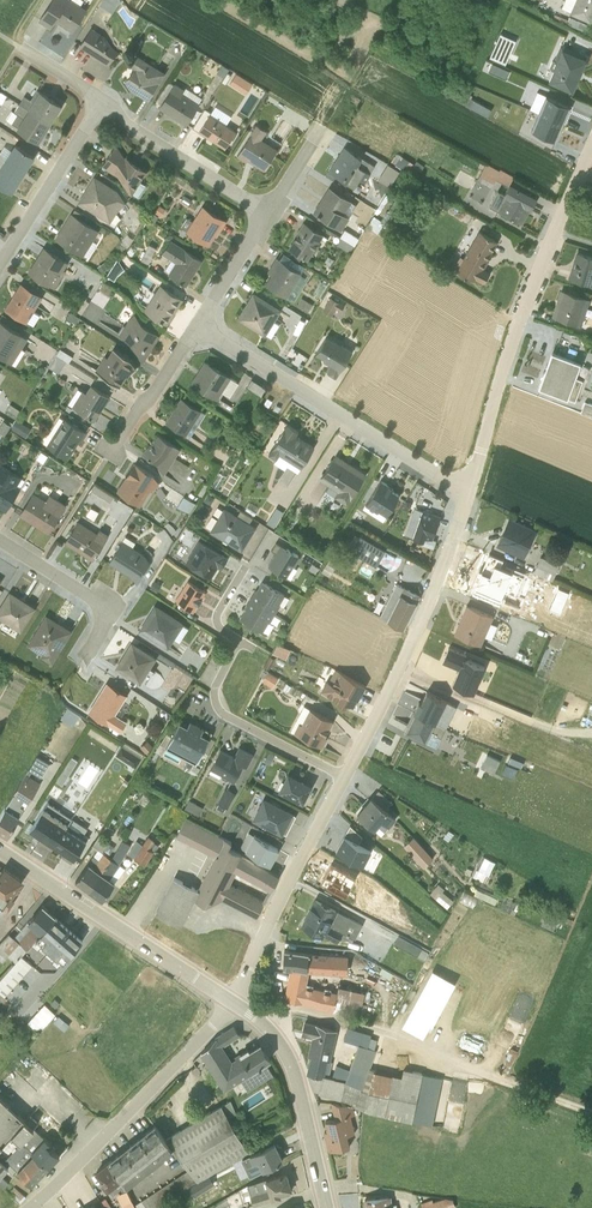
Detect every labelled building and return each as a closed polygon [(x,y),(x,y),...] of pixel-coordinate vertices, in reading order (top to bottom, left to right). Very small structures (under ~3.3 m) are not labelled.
[(50,27),(55,20),(72,30),(86,9),(80,5),(83,0),(52,0),(39,20),(50,27)] [(99,4),(112,12),(120,0),(101,0),(99,4)] [(570,2),(570,3),(589,12),(591,6),(591,0),(565,0),(570,2)] [(552,9),(565,14),(567,10),(554,4),(552,9)] [(587,16),(569,8),(566,15),(581,21),(581,23),(583,24),(587,16)] [(90,28),(78,46),(108,65),(120,46),(90,28)] [(582,46),(560,36),(554,50),(557,51),(555,51),(552,51),(550,53),(549,55),(549,58),(552,62),(548,71),(572,81),(585,51),(580,49),(582,46)] [(492,38),(488,47),(495,50),(499,41),(492,38)] [(166,63),(137,45),(130,57),(135,60),(125,76),(149,90),(166,63)] [(222,55),(217,63),(224,68),(229,59),(222,55)] [(236,64),(230,74),(246,85),(253,75),(236,64)] [(185,80),(175,73),(174,75),(167,71),(154,91),(161,95),(159,98),(187,115),(200,95),(198,94),(202,88),(186,78),(185,80)] [(570,97),(546,87),(538,104),(562,115),(570,97)] [(24,96),(19,104),(49,123),(60,105),(37,90),(31,101),(24,96)] [(475,92),(470,99),(486,108),(490,100),(475,92)] [(210,105),(199,122),(225,138),(236,121),(226,115),(232,107),(216,97),(211,106),(210,105)] [(12,111),(7,120),(17,127),(16,128),(38,141),(49,123),(19,104),(14,112),(12,111)] [(562,115),(538,104),(531,121),(555,132),(562,115)] [(248,150),(264,160),(265,160),(277,140),(262,130),(266,121),(257,115),(256,115),(238,146),(247,152),(248,150)] [(344,137),(329,161),(354,178),(359,170),(365,173),(375,156),(344,137)] [(14,144),(11,150),(4,146),(0,152),(0,186),(11,192),(34,156),(14,144)] [(115,145),(102,165),(132,184),(140,189),(148,177),(140,172),(147,162),(127,149),(125,152),(115,145)] [(401,147),(395,157),(406,164),(413,154),(401,147)] [(424,157),(416,152),(410,161),(418,166),(424,157)] [(500,161),(486,153),(477,171),(490,178),(500,161)] [(399,162),(387,155),(378,170),(390,177),(399,162)] [(506,164),(502,162),(498,169),(503,171),(502,173),(502,174),(508,176),(511,169),(513,170),(513,168),(506,163),(506,164)] [(126,196),(94,175),(77,202),(109,223),(126,196)] [(435,186),(417,175),(414,181),(432,192),(435,186)] [(505,187),(498,201),(521,213),(529,198),(531,199),(536,190),(509,175),(504,186),(505,187)] [(373,206),(367,217),(377,224),(382,216),(391,221),(398,209),(394,206),(406,185),(404,183),(406,180),(401,177),(398,182),(381,211),(373,206)] [(329,178),(313,203),(341,221),(349,209),(348,208),(357,195),(329,178)] [(166,200),(160,196),(155,203),(161,207),(166,200)] [(181,217),(188,222),(209,235),(218,220),(220,222),(226,212),(203,198),(194,212),(187,208),(181,217)] [(71,212),(54,238),(82,256),(84,253),(89,255),(97,243),(93,240),(99,230),(80,218),(82,214),(75,209),(72,213),(71,212)] [(307,251),(324,225),(304,213),(289,239),(307,251)] [(345,220),(340,228),(341,229),(353,236),(354,236),(359,229),(345,220)] [(497,231),(478,221),(463,248),(460,246),(453,258),(474,271),(475,269),(483,274),(490,263),(484,260),(489,251),(486,250),(497,231)] [(353,236),(341,229),(337,235),(349,242),(353,236)] [(171,230),(162,244),(172,250),(166,260),(170,262),(168,265),(187,277),(203,251),(171,230)] [(568,268),(591,276),(591,247),(576,242),(568,268)] [(43,246),(37,256),(27,272),(54,288),(65,271),(63,269),(68,262),(43,246)] [(280,250),(276,248),(267,262),(272,265),(265,275),(294,293),(309,268),(300,263),(303,259),(283,246),(280,250)] [(117,259),(107,275),(114,280),(125,264),(117,259)] [(321,271),(313,283),(319,287),(327,275),(325,274),(327,272),(324,270),(323,272),(321,271)] [(183,291),(160,276),(144,301),(167,316),(183,291)] [(589,290),(560,280),(552,308),(581,317),(589,290)] [(20,283),(4,309),(31,325),(38,314),(34,311),(43,296),(20,283)] [(280,301),(254,285),(239,309),(265,325),(280,301)] [(340,301),(344,295),(330,286),(322,300),(332,306),(335,298),(340,301)] [(313,295),(301,288),(297,296),(308,303),(313,295)] [(89,302),(84,299),(77,311),(81,314),(89,302)] [(122,325),(117,333),(119,334),(118,335),(144,352),(160,327),(134,310),(124,325),(122,325)] [(70,312),(66,318),(75,323),(79,317),(70,312)] [(15,365),(25,350),(21,348),(27,338),(0,321),(0,357),(12,364),(12,363),(15,365)] [(336,370),(353,343),(341,336),(340,337),(326,327),(315,344),(324,350),(323,351),(332,357),(327,364),(336,370)] [(538,379),(575,393),(575,392),(572,391),(580,372),(582,373),(582,372),(575,369),(580,354),(553,344),(546,363),(544,362),(538,379)] [(104,355),(95,370),(119,386),(125,376),(127,377),(136,363),(113,348),(107,357),(104,355)] [(72,356),(60,349),(56,355),(69,362),(72,356)] [(230,368),(206,352),(192,373),(217,389),(221,382),(230,388),(239,374),(230,368)] [(58,373),(65,361),(55,355),(47,367),(58,373)] [(252,370),(247,377),(262,386),(266,379),(252,370)] [(72,407),(71,408),(94,421),(109,397),(90,385),(86,393),(82,391),(81,392),(77,389),(68,404),(72,407)] [(205,404),(181,388),(166,412),(190,427),(205,404)] [(584,394),(580,405),(591,409),(591,397),(584,394)] [(20,411),(10,404),(7,409),(17,416),(20,411)] [(298,423),(288,416),(269,446),(276,451),(275,454),(285,461),(287,457),(298,464),(300,459),(301,459),(314,439),(296,427),(298,423)] [(46,433),(40,441),(67,458),(79,439),(81,440),(86,433),(59,417),(48,434),(46,433)] [(30,428),(15,420),(10,429),(24,437),(30,428)] [(0,426),(0,433),(4,435),(10,426),(3,421),(0,426)] [(159,425),(142,451),(164,465),(181,439),(159,425)] [(347,496),(366,466),(336,446),(320,471),(330,477),(327,482),(347,496)] [(0,463),(0,508),(6,512),(21,488),(20,487),(24,480),(0,463)] [(120,494),(140,506),(150,490),(152,491),(159,478),(135,463),(124,479),(128,481),(120,494)] [(388,477),(381,472),(365,496),(377,504),(379,502),(386,507),(399,488),(398,487),(398,486),(387,479),(388,477)] [(196,483),(202,487),(209,477),(203,473),(196,483)] [(113,496),(95,485),(89,496),(107,507),(113,496)] [(184,486),(178,497),(190,505),(196,495),(184,486)] [(33,492),(18,515),(48,533),(51,529),(54,530),(59,523),(56,521),(66,505),(49,494),(46,500),(33,492)] [(279,494),(267,515),(274,519),(287,499),(279,494)] [(209,499),(202,495),(195,507),(202,511),(209,499)] [(241,510),(224,500),(210,523),(242,543),(256,520),(249,515),(252,510),(245,505),(241,510)] [(422,500),(413,529),(424,533),(425,529),(432,531),(440,507),(422,500)] [(536,523),(509,510),(497,537),(524,549),(536,523)] [(176,523),(168,518),(164,525),(172,530),(176,523)] [(78,521),(64,542),(93,560),(108,536),(99,530),(97,533),(78,521)] [(385,543),(355,526),(346,540),(376,558),(385,543)] [(199,533),(186,554),(211,569),(218,557),(221,559),(227,550),(199,533)] [(300,548),(276,535),(272,542),(276,544),(268,557),(287,569),(300,548)] [(135,542),(125,536),(109,563),(137,580),(141,573),(148,577),(155,564),(149,561),(151,558),(132,547),(135,542)] [(390,562),(395,546),(385,543),(379,558),(390,562)] [(552,572),(559,557),(540,549),(534,564),(551,572),(552,572)] [(308,561),(315,565),(319,560),(312,555),(308,561)] [(176,593),(193,603),(198,595),(199,596),(202,591),(201,590),(205,583),(188,573),(176,593)] [(255,582),(250,591),(274,605),(278,599),(284,586),(262,573),(256,583),(255,582)] [(161,578),(155,574),(151,581),(157,585),(161,578)] [(380,607),(403,620),(419,587),(396,576),(380,607)] [(20,631),(35,607),(9,591),(0,605),(0,618),(20,631)] [(274,605),(250,591),(245,599),(246,600),(240,610),(262,623),(268,613),(269,614),(274,605)] [(467,597),(454,626),(480,637),(485,627),(491,630),(496,617),(490,614),(493,608),(467,597)] [(184,616),(155,598),(139,623),(168,642),(175,632),(180,635),(188,621),(183,618),(184,616)] [(52,663),(71,632),(46,616),(28,645),(41,654),(40,656),(52,663)] [(278,636),(273,645),(287,650),(290,641),(278,636)] [(156,652),(132,637),(117,661),(141,677),(156,652)] [(452,676),(473,684),(484,658),(465,650),(466,647),(448,639),(442,653),(459,660),(452,676)] [(265,658),(269,660),(275,651),(271,648),(265,658)] [(327,672),(321,682),(330,688),(330,689),(333,691),(334,690),(337,692),(337,693),(347,698),(349,698),(350,696),(353,698),(364,677),(365,677),(335,661),(329,673),(327,672)] [(262,672),(272,679),(278,669),(268,663),(262,672)] [(127,688),(107,675),(88,705),(120,726),(127,715),(116,707),(127,688)] [(419,694),(414,704),(445,720),(456,698),(426,683),(421,694),(419,694)] [(333,712),(304,697),(291,722),(322,739),(327,729),(325,727),(333,712)] [(68,701),(62,712),(73,719),(80,708),(68,701)] [(406,724),(436,739),(445,720),(414,704),(407,716),(409,718),(406,724)] [(196,756),(212,725),(190,714),(181,731),(173,726),(172,729),(167,726),(160,737),(195,756),(196,756)] [(148,734),(140,740),(145,746),(153,740),(148,734)] [(142,752),(122,739),(116,749),(136,761),(142,752)] [(247,758),(253,747),(253,746),(239,739),(234,749),(220,742),(210,761),(222,768),(222,771),(227,773),(229,771),(234,774),(243,756),(247,758)] [(274,747),(267,743),(262,752),(269,756),(274,747)] [(483,757),(496,763),(502,749),(489,743),(483,757)] [(511,749),(508,755),(519,759),(522,753),(511,749)] [(49,757),(38,750),(0,811),(0,824),(7,829),(40,777),(30,770),(33,766),(41,771),(49,757)] [(77,754),(69,750),(54,774),(62,779),(77,754)] [(303,794),(312,777),(288,765),(283,774),(282,773),(278,779),(278,780),(280,780),(279,782),(303,794)] [(219,796),(216,801),(223,805),(226,799),(228,800),(234,787),(225,782),(218,795),(219,796)] [(378,782),(358,806),(381,826),(388,818),(389,818),(396,810),(386,802),(392,794),(378,782)] [(268,793),(263,790),(254,809),(286,826),(296,807),(278,798),(280,793),(271,788),(268,793)] [(198,809),(203,800),(189,793),(185,802),(198,809)] [(71,812),(48,797),(30,824),(35,828),(34,830),(40,833),(39,836),(52,844),(71,812)] [(234,863),(272,883),(280,868),(229,841),(231,835),(186,812),(176,830),(215,850),(213,854),(234,863)] [(364,857),(372,842),(360,834),(363,828),(350,816),(336,842),(364,857)] [(88,831),(68,818),(54,841),(65,849),(63,851),(72,857),(88,831)] [(110,835),(107,833),(113,823),(106,818),(96,834),(92,839),(98,843),(76,875),(89,884),(112,853),(104,847),(105,846),(103,845),(110,835)] [(248,825),(240,840),(270,858),(279,842),(248,825)] [(433,849),(413,828),(404,837),(423,858),(433,849)] [(134,851),(145,859),(154,845),(155,846),(159,839),(154,835),(154,834),(148,830),(143,836),(134,851)] [(119,858),(131,839),(123,834),(111,854),(89,884),(93,887),(108,887),(125,862),(119,858)] [(128,848),(134,851),(143,836),(141,835),(140,837),(137,835),(128,848)] [(488,872),(497,851),(485,846),(476,867),(488,872)] [(257,911),(265,896),(230,877),(236,865),(213,854),(198,883),(174,871),(156,906),(180,919),(194,892),(205,898),(223,893),(257,911)] [(4,862),(0,869),(0,900),(3,902),(4,900),(8,903),(17,889),(14,887),(22,875),(4,862)] [(439,875),(432,883),(449,898),(456,889),(439,875)] [(316,892),(302,918),(324,929),(324,928),(337,934),(343,923),(333,917),(339,904),(316,892)] [(55,911),(42,900),(28,916),(14,931),(9,927),(0,937),(0,953),(3,956),(9,950),(16,956),(21,950),(36,933),(55,911)] [(63,957),(82,935),(55,911),(36,933),(63,957)] [(426,950),(430,942),(400,925),(396,933),(426,950)] [(367,996),(362,995),(365,984),(338,978),(337,984),(306,979),(309,963),(345,966),(347,948),(285,944),(283,960),(293,961),(286,993),(359,1008),(360,1003),(366,1005),(367,996)] [(21,950),(16,956),(0,974),(0,987),(5,991),(33,959),(21,950)] [(432,961),(401,1018),(423,1030),(430,1017),(432,1018),(456,975),(432,961)] [(38,1026),(55,1008),(45,998),(28,1017),(38,1026)] [(332,1056),(331,1055),(337,1025),(305,1017),(302,1029),(313,1031),(309,1050),(311,1051),(307,1067),(314,1085),(341,1094),(356,1097),(355,1101),(432,1117),(442,1070),(403,1060),(401,1068),(393,1067),(375,1063),(370,1061),(376,1042),(374,1041),(377,1033),(370,1031),(371,1028),(347,1021),(344,1032),(358,1037),(349,1062),(336,1058),(332,1071),(329,1071),(332,1056)] [(216,1033),(202,1047),(225,1085),(240,1075),(248,1086),(274,1070),(266,1057),(270,1054),(260,1039),(250,1046),(248,1043),(235,1051),(235,1053),(231,1055),(223,1041),(239,1030),(234,1022),(216,1033)] [(271,1092),(267,1083),(243,1094),(247,1103),(271,1092)] [(49,1161),(60,1150),(51,1141),(53,1139),(45,1131),(44,1132),(34,1122),(38,1118),(29,1109),(24,1114),(0,1091),(0,1142),(13,1129),(23,1137),(49,1161)] [(235,1105),(231,1095),(165,1132),(198,1176),(248,1145),(227,1109),(235,1105)] [(445,1118),(461,1119),(463,1096),(448,1095),(445,1118)] [(355,1111),(352,1102),(331,1098),(335,1115),(325,1117),(327,1127),(324,1127),(326,1135),(329,1147),(350,1142),(347,1131),(355,1129),(351,1112),(355,1111)] [(155,1120),(134,1136),(153,1160),(172,1144),(155,1120)] [(127,1180),(153,1160),(134,1136),(108,1156),(127,1180)] [(23,1137),(6,1155),(32,1180),(49,1161),(23,1137)] [(250,1172),(283,1156),(274,1139),(241,1155),(250,1172)] [(2,1171),(9,1163),(0,1155),(0,1179),(5,1183),(9,1178),(2,1171)] [(108,1156),(95,1166),(103,1176),(100,1178),(106,1186),(108,1184),(113,1190),(121,1184),(122,1186),(126,1183),(123,1176),(108,1156)] [(197,1176),(189,1165),(135,1200),(139,1207),(148,1207),(153,1205),(188,1182),(197,1176)] [(242,1184),(246,1195),(252,1194),(254,1201),(281,1192),(280,1189),(292,1185),(286,1167),(265,1174),(265,1176),(242,1184)] [(192,1188),(202,1182),(198,1176),(197,1176),(188,1182),(192,1188)] [(26,1192),(15,1182),(9,1188),(21,1198),(26,1192)] [(127,1185),(126,1185),(116,1190),(125,1207),(139,1207),(127,1185)] [(368,1207),(392,1207),(390,1191),(367,1194),(368,1207)] [(419,1200),(422,1207),(434,1207),(455,1200),(452,1192),(445,1191),(433,1195),(432,1193),(420,1197),(421,1199),(419,1200)] [(105,1193),(100,1196),(108,1207),(113,1205),(105,1193)] [(93,1200),(80,1207),(98,1207),(93,1200)]
